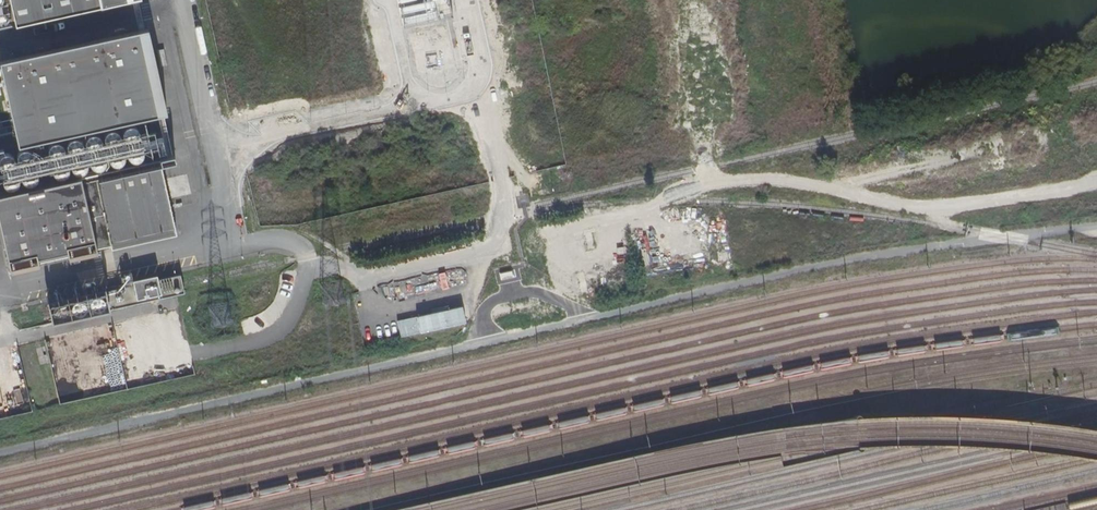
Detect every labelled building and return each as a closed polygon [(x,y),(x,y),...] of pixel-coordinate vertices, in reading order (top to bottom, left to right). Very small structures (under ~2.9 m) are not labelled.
[(17,21),(111,0),(12,0),(17,21)] [(146,20),(0,53),(19,136),(165,104),(146,20)] [(157,154),(95,168),(110,236),(172,222),(157,154)] [(0,185),(0,215),(10,261),(96,242),(79,168),(0,185)] [(465,306),(438,312),(442,329),(469,323),(465,306)] [(417,315),(408,316),(412,334),(420,333),(417,315)]
